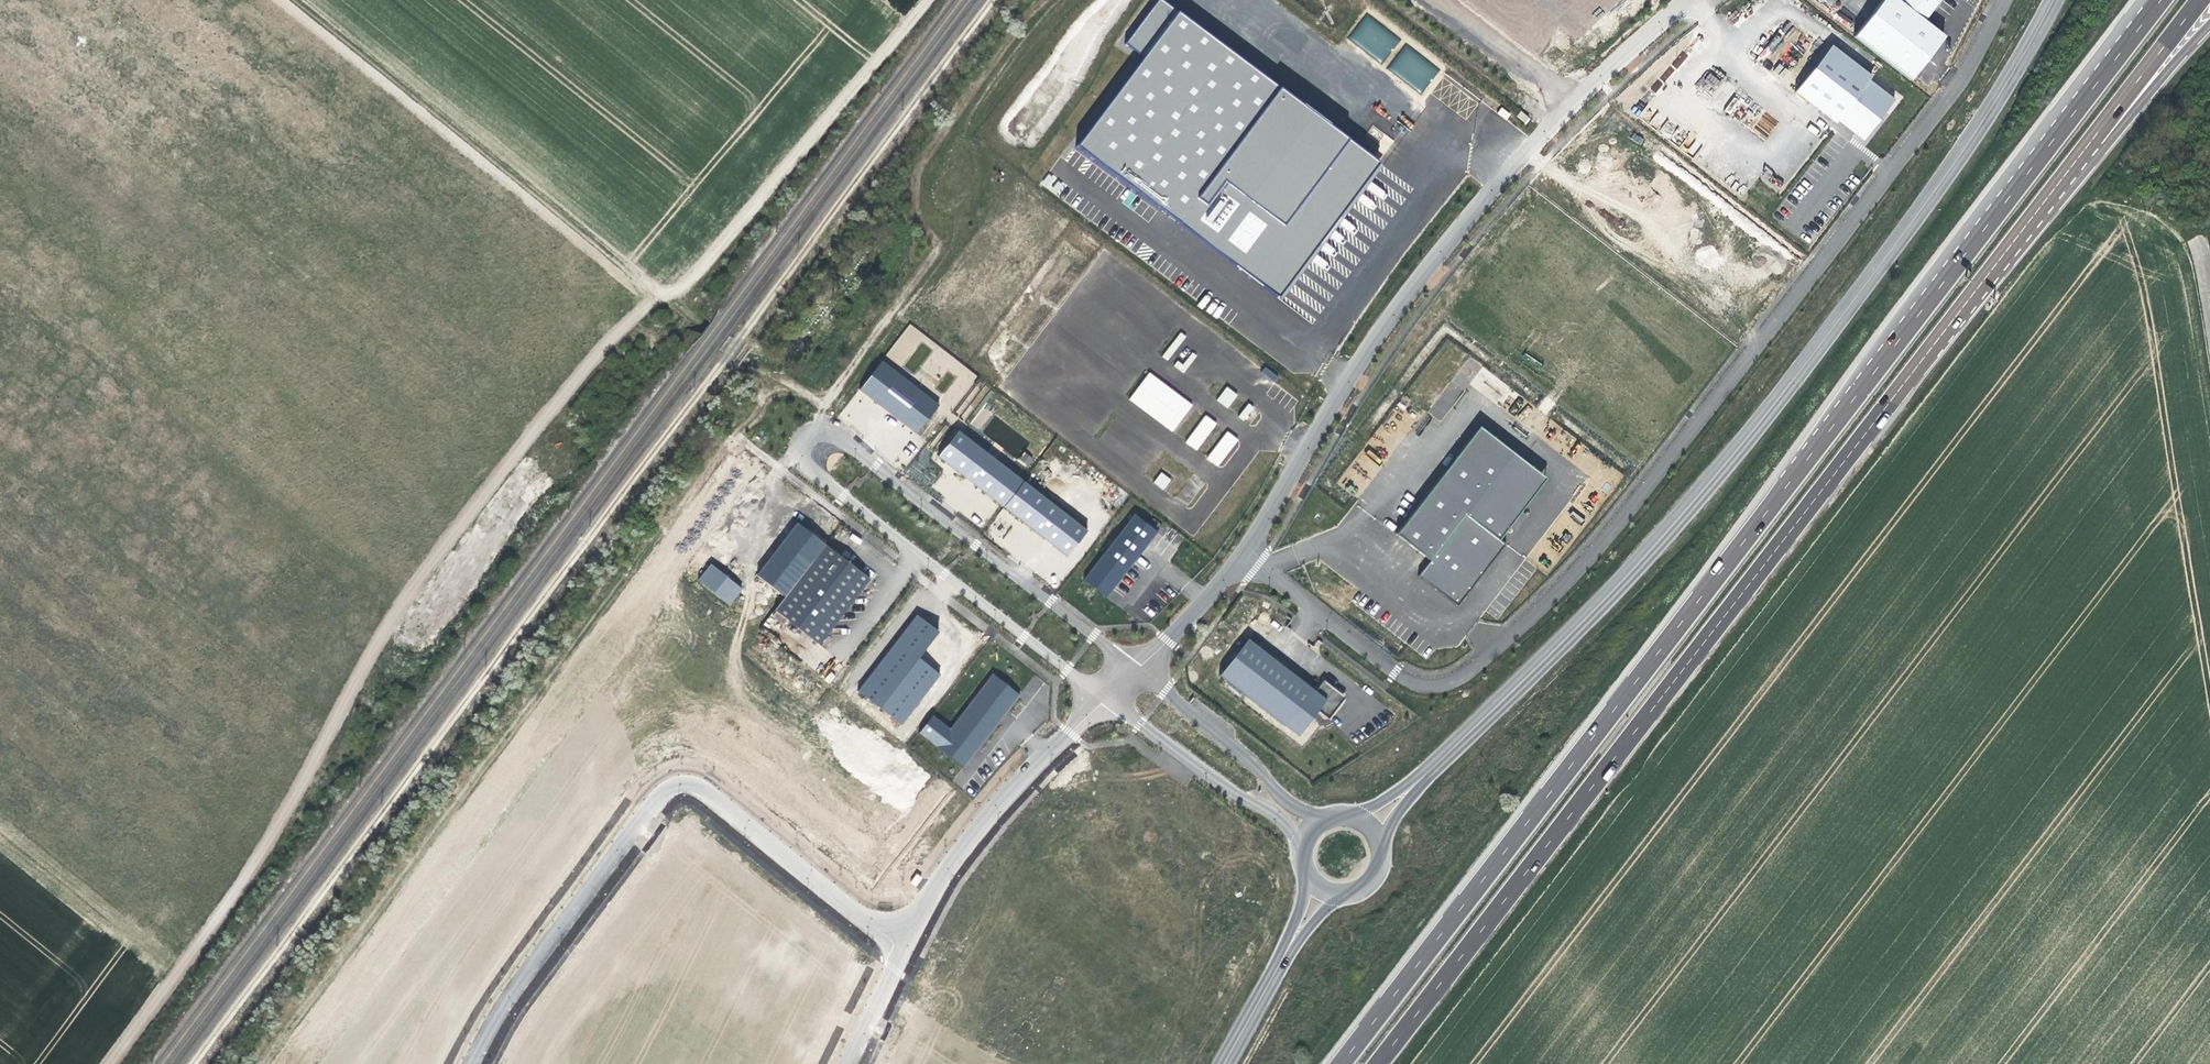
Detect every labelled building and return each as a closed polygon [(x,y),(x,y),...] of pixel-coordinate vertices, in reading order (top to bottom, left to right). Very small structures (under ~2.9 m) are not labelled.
[(1899,1),(1898,0),(1882,0),(1853,36),(1910,80),(1944,37),(1925,21),(1899,1)] [(1899,1),(1925,21),(1942,0),(1899,0),(1899,1)] [(1178,13),(1077,147),(1280,300),(1382,166),(1178,13)] [(1348,37),(1381,64),(1400,40),(1367,14),(1348,37)] [(1406,44),(1387,69),(1421,94),(1440,70),(1406,44)] [(1871,75),(1831,45),(1795,92),(1835,123),(1837,120),(1865,142),(1896,100),(1869,79),(1871,75)] [(1709,71),(1696,84),(1708,97),(1721,83),(1709,71)] [(1519,112),(1515,117),(1523,124),(1527,120),(1519,112)] [(880,361),(858,390),(916,434),(938,405),(880,361)] [(1269,366),(1262,370),(1270,383),(1276,379),(1269,366)] [(1128,400),(1172,432),(1193,404),(1149,372),(1128,400)] [(1226,386),(1216,400),(1227,409),(1238,394),(1226,386)] [(1546,414),(1554,404),(1547,399),(1539,408),(1546,414)] [(1449,408),(1438,401),(1429,413),(1440,421),(1449,408)] [(1247,403),(1238,417),(1245,421),(1254,408),(1247,403)] [(1196,451),(1217,423),(1206,415),(1185,442),(1196,451)] [(1545,478),(1479,428),(1397,534),(1430,560),(1418,576),(1455,604),(1503,543),(1497,539),(1545,478)] [(1022,481),(956,430),(936,456),(1001,507),(1022,481)] [(1225,430),(1207,459),(1219,468),(1238,438),(1225,430)] [(1028,467),(1033,458),(1024,452),(1018,461),(1028,467)] [(1161,471),(1153,482),(1163,490),(1171,479),(1161,471)] [(1086,530),(1022,481),(1001,507),(1065,557),(1086,530)] [(1104,597),(1155,531),(1132,514),(1082,579),(1104,597)] [(756,575),(785,598),(826,545),(797,522),(756,575)] [(785,598),(775,611),(820,645),(871,579),(850,562),(826,545),(785,598)] [(704,547),(685,571),(731,606),(743,590),(709,564),(715,556),(704,547)] [(938,632),(916,615),(857,691),(901,724),(940,673),(918,657),(938,632)] [(1250,641),(1222,678),(1299,736),(1327,699),(1250,641)] [(964,767),(1019,695),(991,673),(949,728),(932,715),(919,733),(964,767)] [(917,886),(922,878),(916,874),(910,882),(917,886)]
